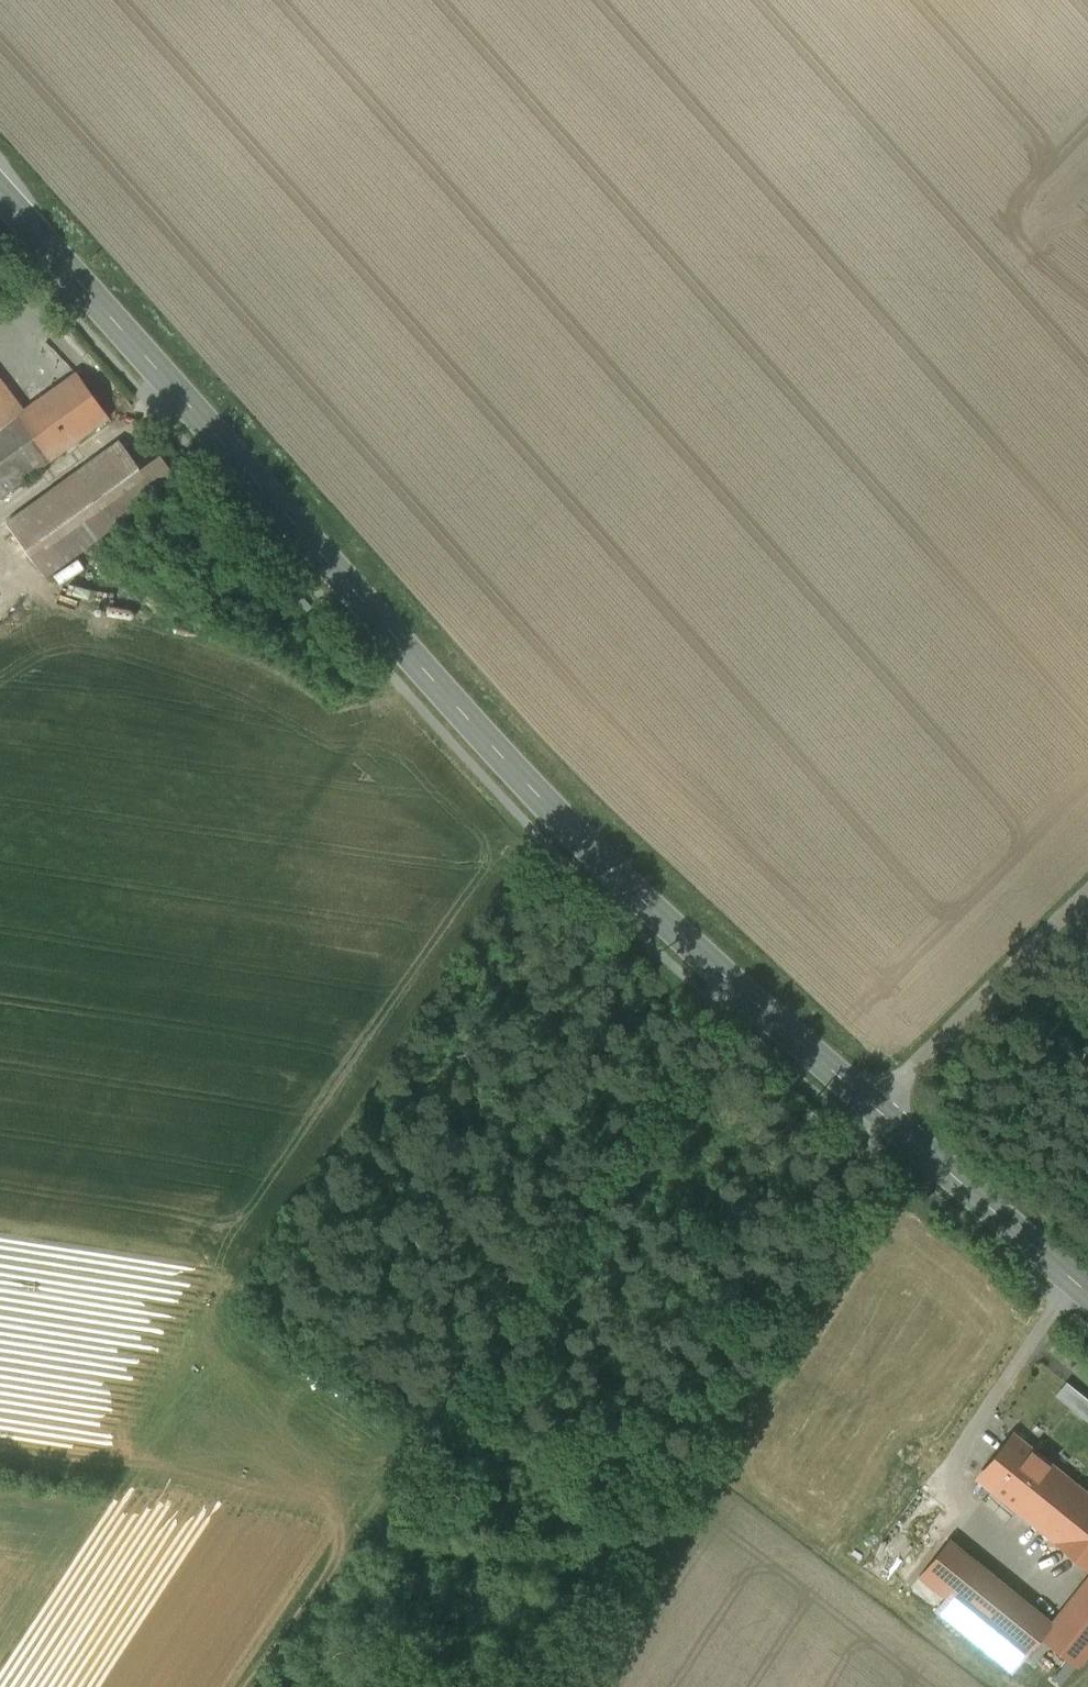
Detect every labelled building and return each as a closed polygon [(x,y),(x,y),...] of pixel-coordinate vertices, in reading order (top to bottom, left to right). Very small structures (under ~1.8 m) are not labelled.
[(23,412),(18,415),(49,459),(108,416),(77,373),(23,412)] [(9,421),(10,420),(18,415),(23,412),(0,382),(0,428),(9,421)] [(0,428),(0,494),(49,459),(18,415),(10,420),(9,421),(0,428)] [(120,441),(7,524),(20,543),(21,542),(45,575),(157,493),(136,463),(137,463),(120,441)] [(1013,1434),(978,1478),(1022,1513),(1057,1469),(1013,1434)] [(1057,1469),(1022,1513),(1087,1567),(1087,1494),(1057,1469)] [(1052,1623),(949,1540),(920,1576),(947,1597),(937,1609),(1013,1670),(1027,1653),(1063,1682),(1087,1652),(1087,1578),(1052,1623)]
